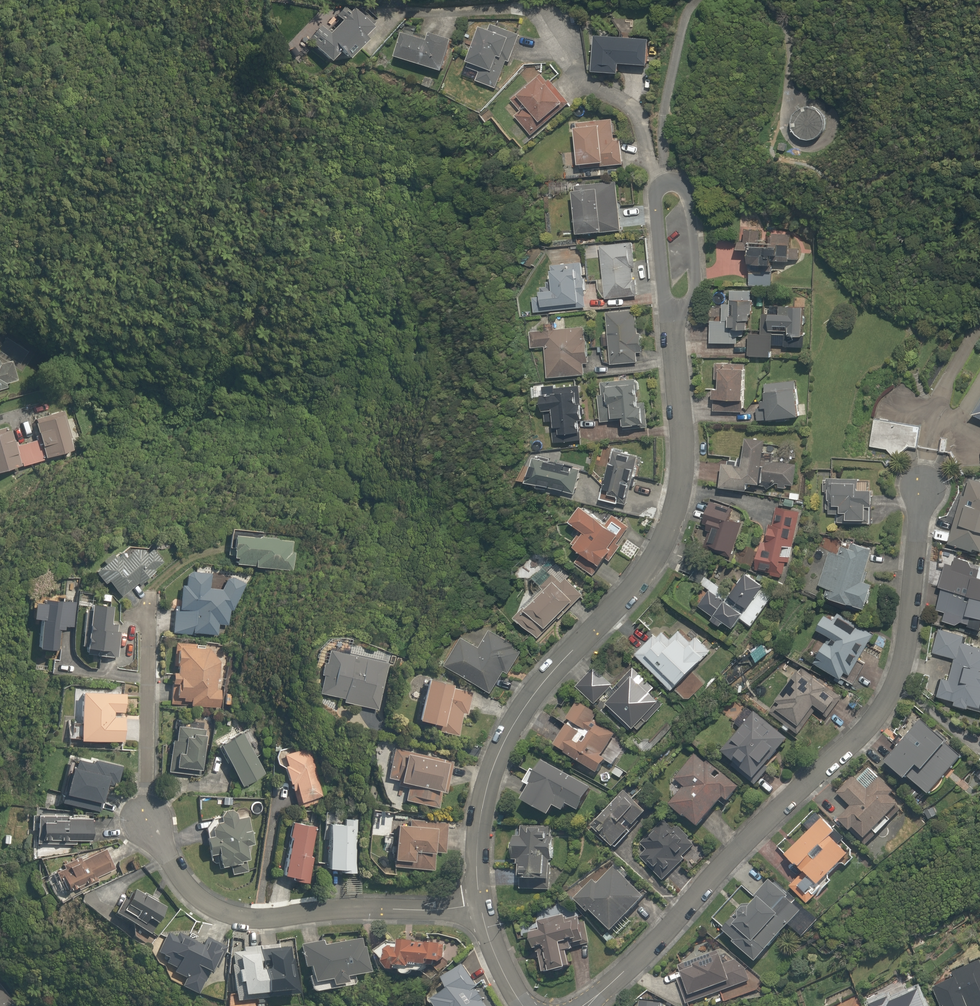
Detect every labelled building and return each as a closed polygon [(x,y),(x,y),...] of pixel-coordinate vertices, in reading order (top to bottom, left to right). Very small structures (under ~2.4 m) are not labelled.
[(306,39),(328,61),(339,51),(347,58),(366,39),(362,35),(374,22),(360,8),(356,12),(352,8),(347,13),(341,7),(334,15),(340,21),(327,34),(319,26),(306,39)] [(273,21),(279,21),(284,17),(282,12),(276,11),(272,15),(273,21)] [(492,31),(485,28),(470,67),(481,72),(477,83),(496,91),(508,61),(513,63),(524,34),(495,23),(492,31)] [(433,40),(408,32),(401,57),(449,72),(459,40),(435,33),(433,40)] [(655,38),(600,36),(598,73),(627,75),(627,66),(653,68),(655,38)] [(573,102),(544,71),(512,102),(521,112),(515,118),(535,139),(573,102)] [(809,106),(806,107),(804,108),(801,109),(799,111),(797,114),(795,117),(794,119),(794,122),(794,126),(794,129),(795,131),(797,134),(799,136),(801,138),(804,140),(807,141),(810,141),(813,141),(816,141),(819,139),(822,138),(824,136),(826,134),(827,131),(828,128),(829,125),(829,122),(828,119),(827,116),(826,113),(824,111),(821,109),(818,108),(816,107),(813,106),(809,106)] [(582,170),(592,169),(593,178),(602,178),(602,168),(626,166),(624,137),(616,137),(615,119),(578,122),(582,170)] [(619,181),(575,185),(580,237),(624,233),(619,181)] [(763,232),(747,230),(746,243),(743,243),(742,253),(754,254),(751,286),(773,287),(774,269),(787,270),(788,265),(798,266),(800,245),(762,242),(763,232)] [(633,242),(602,246),(605,280),(599,281),(601,300),(639,296),(633,242)] [(535,297),(536,314),(550,314),(550,310),(586,309),(584,263),(553,264),(554,281),(550,282),(551,288),(545,289),(545,297),(535,297)] [(714,320),(714,325),(713,345),(740,346),(740,333),(751,334),(752,305),(757,305),(758,290),(732,289),(732,303),(724,303),(723,321),(714,320)] [(812,309),(777,307),(777,303),(766,302),(764,334),(753,333),(751,357),(774,358),(775,333),(795,334),(794,340),(811,340),(812,309)] [(640,334),(638,312),(607,314),(609,334),(602,335),(603,346),(611,346),(612,367),(641,365),(640,353),(648,353),(646,334),(640,334)] [(548,379),(588,376),(587,365),(594,365),(591,326),(532,330),(533,351),(546,350),(548,379)] [(5,387),(4,383),(15,380),(10,360),(0,363),(0,389),(5,387)] [(724,391),(715,390),(714,412),(748,414),(750,366),(716,364),(715,381),(724,382),(724,391)] [(643,379),(603,382),(604,395),(593,396),(595,421),(602,421),(602,424),(630,422),(631,429),(644,428),(644,424),(653,424),(652,409),(645,409),(643,379)] [(757,420),(774,421),(774,423),(805,419),(800,379),(768,383),(771,400),(765,400),(765,409),(757,409),(757,420)] [(583,386),(538,387),(538,401),(544,400),(545,424),(554,424),(555,444),(584,443),(583,421),(591,420),(591,405),(584,405),(583,386)] [(972,421),(979,426),(979,406),(972,421)] [(20,466),(21,465),(43,459),(42,456),(44,456),(45,457),(72,450),(68,438),(71,437),(64,410),(35,418),(36,423),(35,423),(38,435),(36,435),(37,439),(17,445),(16,441),(14,442),(10,430),(8,431),(7,427),(0,429),(0,471),(20,466)] [(921,431),(873,425),(870,452),(887,454),(894,463),(910,451),(916,453),(921,431)] [(773,440),(751,439),(750,459),(731,457),(730,464),(727,464),(725,490),(754,492),(754,487),(769,488),(769,486),(777,486),(777,491),(791,492),(792,486),(798,487),(800,464),(771,462),(773,440)] [(641,468),(637,467),(640,456),(612,449),(609,461),(613,462),(612,466),(614,467),(609,488),(607,487),(603,501),(628,507),(630,498),(634,499),(641,468)] [(528,453),(522,481),(576,494),(583,466),(528,453)] [(968,476),(948,543),(979,553),(979,479),(968,476)] [(876,481),(824,479),(824,494),(828,494),(827,512),(832,512),(832,516),(844,517),(843,523),(878,525),(879,509),(886,509),(886,493),(876,492),(876,481)] [(742,512),(715,502),(707,526),(713,528),(706,547),(733,557),(746,522),(739,520),(742,512)] [(575,543),(585,550),(577,561),(597,575),(605,564),(610,568),(620,553),(617,551),(627,536),(586,507),(575,523),(584,529),(575,543)] [(804,512),(778,507),(775,526),(769,525),(765,545),(762,545),(756,574),(791,580),(804,512)] [(255,566),(292,570),(294,552),(292,552),(293,541),(278,539),(278,538),(262,536),(262,532),(230,528),(227,554),(232,555),(232,557),(235,557),(235,563),(255,565),(255,566)] [(848,554),(830,549),(820,586),(832,589),(830,598),(876,610),(882,586),(871,583),(880,548),(852,541),(848,554)] [(108,580),(121,596),(138,582),(139,585),(145,580),(156,571),(154,569),(163,562),(152,548),(147,553),(144,549),(134,549),(124,556),(120,552),(119,553),(120,554),(117,556),(115,554),(113,555),(111,553),(103,560),(105,563),(98,569),(99,569),(95,572),(104,583),(108,580)] [(979,627),(979,558),(943,553),(935,606),(943,608),(940,621),(979,627)] [(700,606),(720,620),(723,616),(745,631),(750,624),(757,628),(779,595),(736,565),(732,571),(721,563),(710,579),(716,584),(700,606)] [(553,631),(587,592),(565,574),(561,579),(549,569),(536,583),(542,588),(527,607),(529,609),(519,620),(543,640),(551,630),(553,631)] [(195,632),(217,634),(218,624),(228,625),(230,610),(233,610),(246,583),(232,576),(227,578),(222,589),(210,588),(211,573),(192,571),(187,575),(186,585),(182,585),(179,605),(175,605),(172,632),(195,634),(195,632)] [(111,594),(103,593),(102,601),(110,602),(111,594)] [(38,647),(57,649),(59,629),(64,630),(64,626),(74,627),(77,602),(43,599),(43,603),(38,603),(36,618),(41,619),(38,647)] [(87,653),(118,656),(120,632),(117,631),(117,624),(110,623),(112,606),(91,603),(90,610),(86,610),(85,626),(89,627),(88,633),(84,633),(82,646),(88,647),(87,653)] [(817,664),(856,685),(865,668),(859,665),(870,646),(874,648),(881,634),(841,613),(838,619),(830,615),(822,631),(831,636),(817,664)] [(936,625),(930,652),(952,657),(947,677),(939,675),(935,692),(950,696),(949,702),(979,708),(979,635),(936,625)] [(660,627),(637,653),(690,702),(707,684),(698,676),(719,654),(697,634),(691,641),(682,633),(675,641),(660,627)] [(482,647),(463,636),(447,666),(495,693),(507,672),(511,674),(525,648),(491,630),(482,647)] [(170,703),(220,707),(221,689),(216,689),(217,679),(219,679),(220,662),(208,648),(196,647),(196,644),(175,642),(174,664),(177,665),(177,672),(172,672),(170,703)] [(343,701),(377,709),(388,663),(330,650),(326,663),(324,662),(321,674),(324,675),(319,692),(344,698),(343,701)] [(667,704),(654,691),(658,687),(636,666),(610,695),(616,700),(608,710),(637,736),(667,704)] [(818,740),(835,715),(847,697),(803,667),(771,714),(801,735),(804,731),(818,740)] [(612,684),(594,670),(580,687),(597,702),(612,684)] [(420,724),(443,729),(442,734),(458,738),(464,714),(468,715),(473,693),(455,689),(456,684),(430,678),(420,724)] [(80,740),(123,742),(124,717),(114,717),(115,692),(82,691),(80,740)] [(232,705),(233,694),(225,693),(224,704),(232,705)] [(602,715),(578,702),(566,724),(570,727),(558,748),(606,776),(615,761),(605,755),(616,736),(596,724),(602,715)] [(736,765),(731,771),(756,789),(791,740),(746,708),(735,724),(743,730),(724,756),(736,765)] [(904,777),(928,796),(962,756),(918,719),(881,763),(902,780),(904,777)] [(173,729),(177,730),(176,742),(172,741),(168,775),(197,778),(198,774),(204,774),(209,736),(205,736),(206,730),(198,729),(199,722),(175,720),(173,729)] [(244,733),(221,746),(246,789),(268,776),(244,733)] [(285,769),(297,807),(298,810),(323,802),(322,799),(325,798),(310,748),(287,756),(291,768),(285,769)] [(407,792),(405,802),(438,810),(442,796),(445,797),(452,766),(444,764),(445,760),(396,748),(388,780),(400,783),(398,790),(407,792)] [(673,804),(705,831),(713,837),(719,829),(711,823),(730,800),(735,804),(746,791),(696,750),(678,772),(681,774),(675,782),(685,789),(673,804)] [(138,753),(129,754),(130,768),(140,767),(138,753)] [(96,761),(95,764),(72,758),(62,795),(66,796),(63,806),(99,815),(101,805),(105,806),(111,786),(118,788),(122,772),(123,769),(96,761)] [(600,790),(545,762),(540,772),(536,770),(527,787),(534,790),(526,805),(556,820),(561,810),(571,815),(575,808),(587,815),(600,790)] [(891,788),(867,765),(855,777),(851,774),(834,792),(847,805),(834,818),(862,845),(899,807),(886,793),(891,788)] [(628,774),(616,766),(611,774),(623,782),(628,774)] [(621,852),(653,815),(625,790),(592,828),(621,852)] [(832,828),(836,824),(817,805),(775,848),(800,872),(787,885),(805,902),(828,878),(823,873),(836,860),(841,865),(855,851),(832,828)] [(215,815),(206,828),(210,859),(221,857),(223,870),(231,869),(232,877),(247,875),(245,862),(250,861),(248,846),(255,845),(251,819),(239,820),(238,812),(215,815)] [(32,832),(39,832),(39,845),(94,848),(96,817),(40,815),(33,814),(32,832)] [(407,826),(397,826),(395,868),(435,870),(436,855),(447,856),(449,820),(408,818),(407,826)] [(345,824),(334,824),(332,871),(347,871),(346,876),(357,876),(359,819),(346,819),(345,824)] [(312,856),(316,824),(294,821),(287,879),(302,881),(302,884),(312,886),(315,856),(312,856)] [(697,843),(671,821),(647,849),(650,851),(643,859),(668,881),(685,862),(682,860),(697,843)] [(561,844),(557,844),(557,825),(522,825),(522,838),(514,838),(514,864),(522,864),(523,887),(557,886),(557,862),(561,861),(561,844)] [(105,849),(58,873),(67,891),(115,867),(105,849)] [(594,880),(574,899),(592,917),(595,914),(619,937),(653,902),(617,867),(600,885),(594,880)] [(739,901),(717,926),(729,936),(726,939),(750,961),(785,923),(799,936),(815,918),(769,875),(742,904),(739,901)] [(147,946),(152,938),(154,939),(161,926),(165,928),(170,911),(158,905),(160,902),(147,895),(146,898),(131,890),(116,918),(136,929),(132,938),(147,946)] [(546,932),(536,934),(546,979),(578,972),(573,948),(591,944),(585,915),(544,924),(546,932)] [(178,933),(176,936),(170,933),(159,956),(169,961),(166,967),(176,971),(174,975),(187,981),(183,990),(199,998),(211,975),(215,977),(229,949),(208,938),(203,949),(188,942),(190,939),(178,933)] [(377,952),(399,974),(409,975),(418,984),(430,972),(428,970),(441,971),(442,944),(402,942),(402,944),(394,936),(377,952)] [(325,940),(301,945),(307,974),(312,973),(316,990),(333,986),(335,993),(352,989),(351,981),(373,977),(366,939),(327,946),(325,940)] [(233,948),(239,1005),(263,1005),(298,1002),(292,942),(233,948)] [(679,978),(676,979),(684,1002),(747,980),(738,954),(720,960),(717,950),(675,965),(679,978)] [(973,953),(926,973),(940,1005),(979,1005),(979,969),(973,953)] [(461,963),(444,975),(452,987),(434,1000),(439,1005),(492,1005),(461,963)] [(866,1005),(923,1005),(911,980),(864,1001),(866,1005)] [(5,984),(0,987),(0,1005),(19,1005),(5,984)] [(662,1000),(634,997),(633,1005),(661,1005),(662,1000)]
